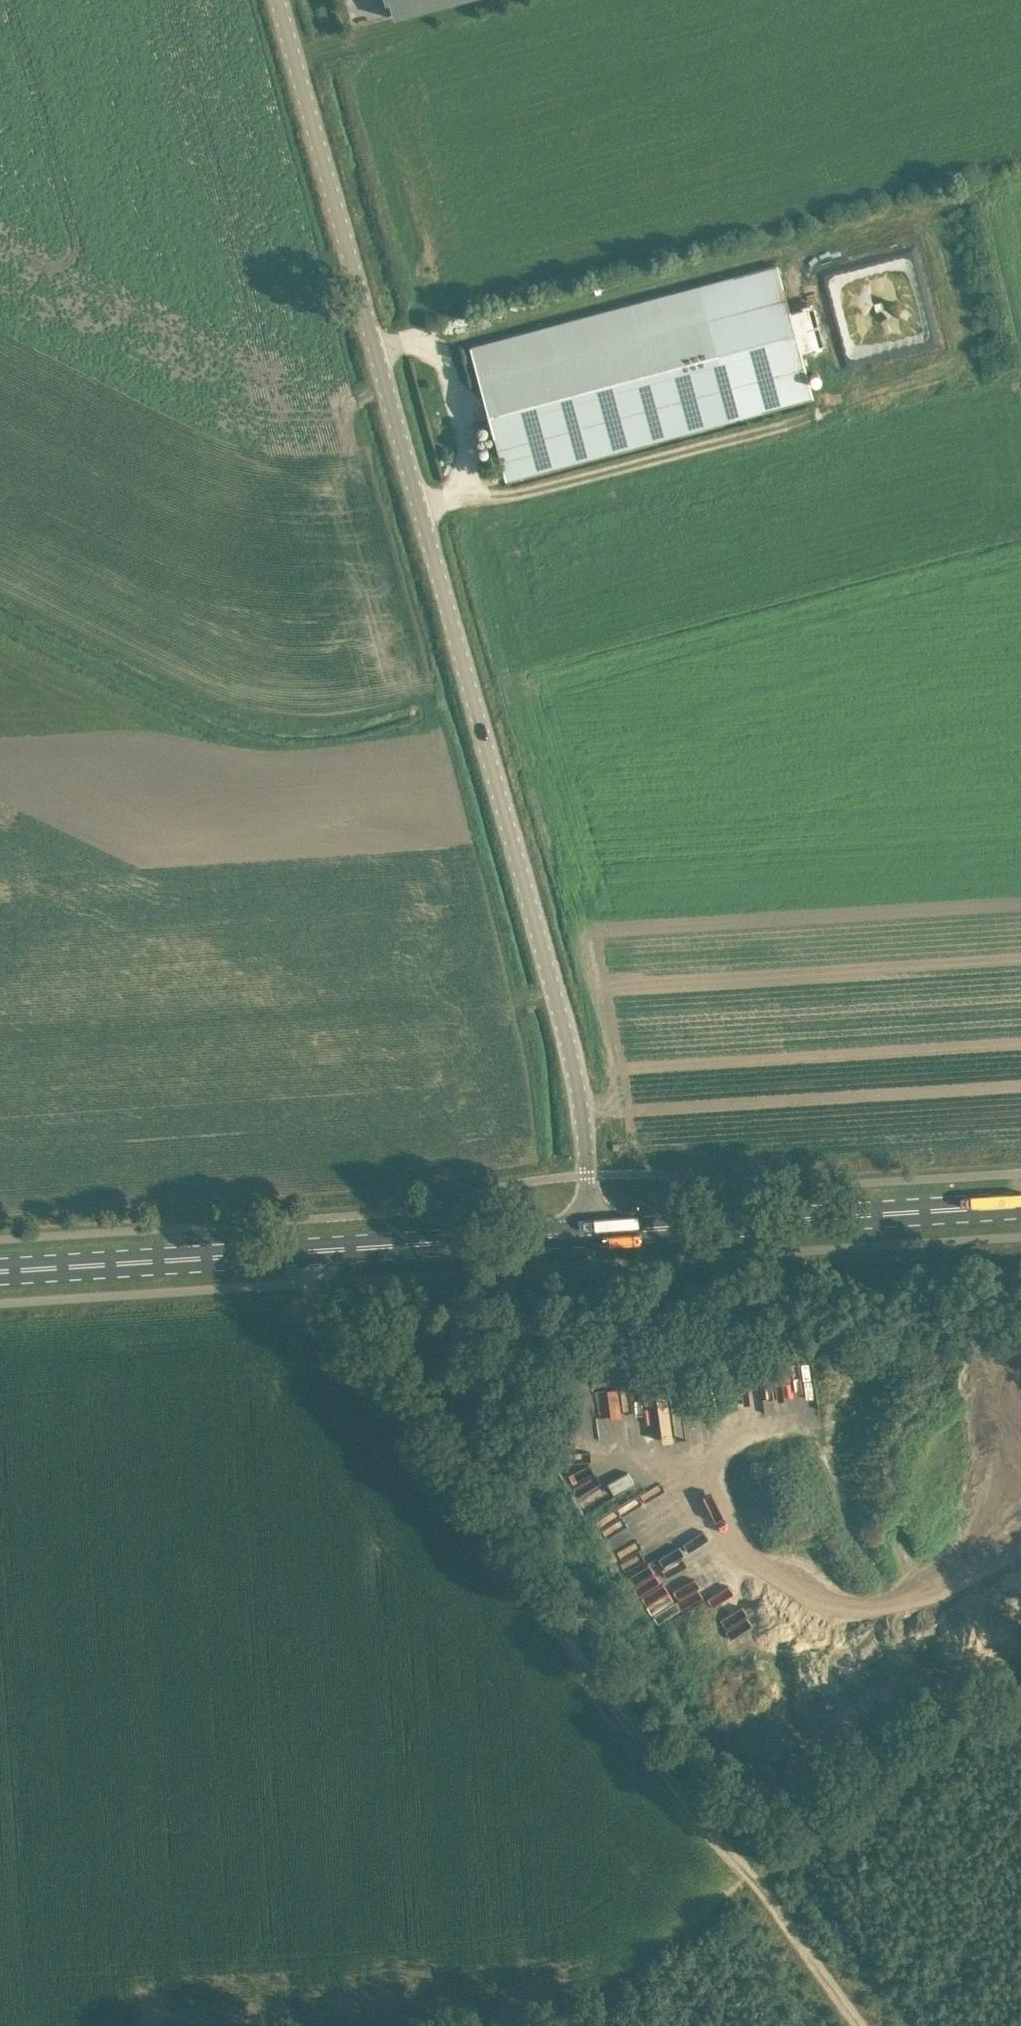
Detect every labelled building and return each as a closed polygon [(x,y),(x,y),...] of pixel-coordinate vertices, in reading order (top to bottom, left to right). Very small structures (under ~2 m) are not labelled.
[(506,479),(783,404),(813,396),(778,263),(747,271),(470,346),(484,396),(506,479)]
